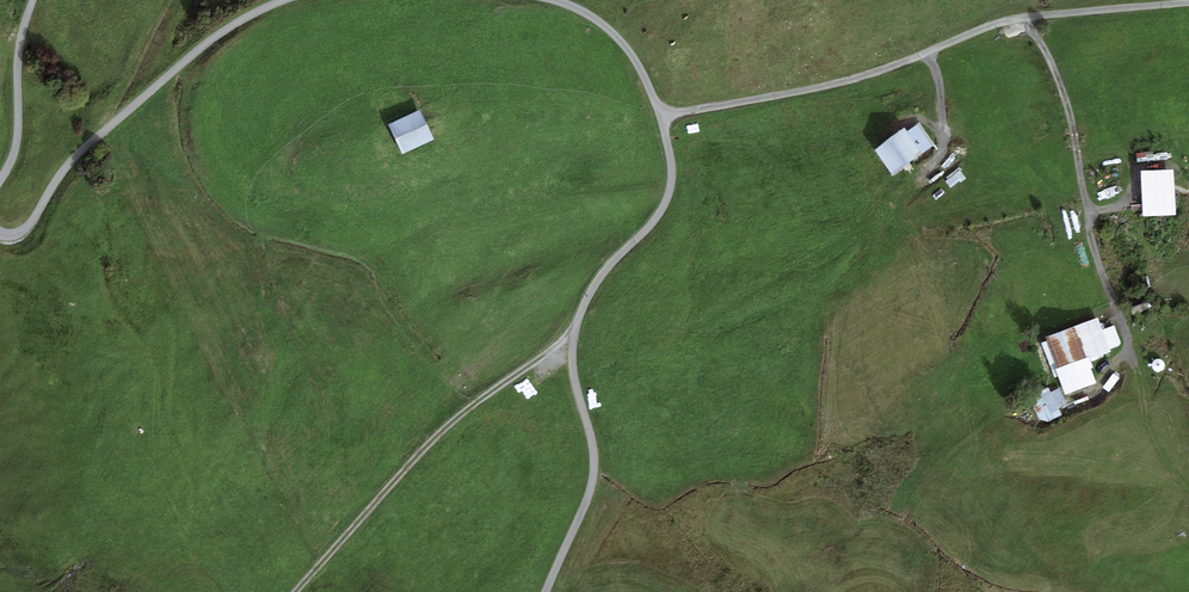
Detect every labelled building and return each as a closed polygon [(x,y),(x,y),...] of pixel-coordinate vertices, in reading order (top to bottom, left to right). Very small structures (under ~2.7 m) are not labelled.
[(424,110),(392,126),(407,156),(439,140),(424,110)] [(918,128),(882,154),(899,177),(935,150),(918,128)] [(1143,175),(1145,220),(1178,219),(1176,173),(1143,175)] [(1101,324),(1052,339),(1061,369),(1110,354),(1101,324)] [(1093,364),(1063,373),(1070,396),(1100,387),(1093,364)] [(1052,392),(1033,400),(1040,419),(1049,423),(1063,417),(1052,392)]
